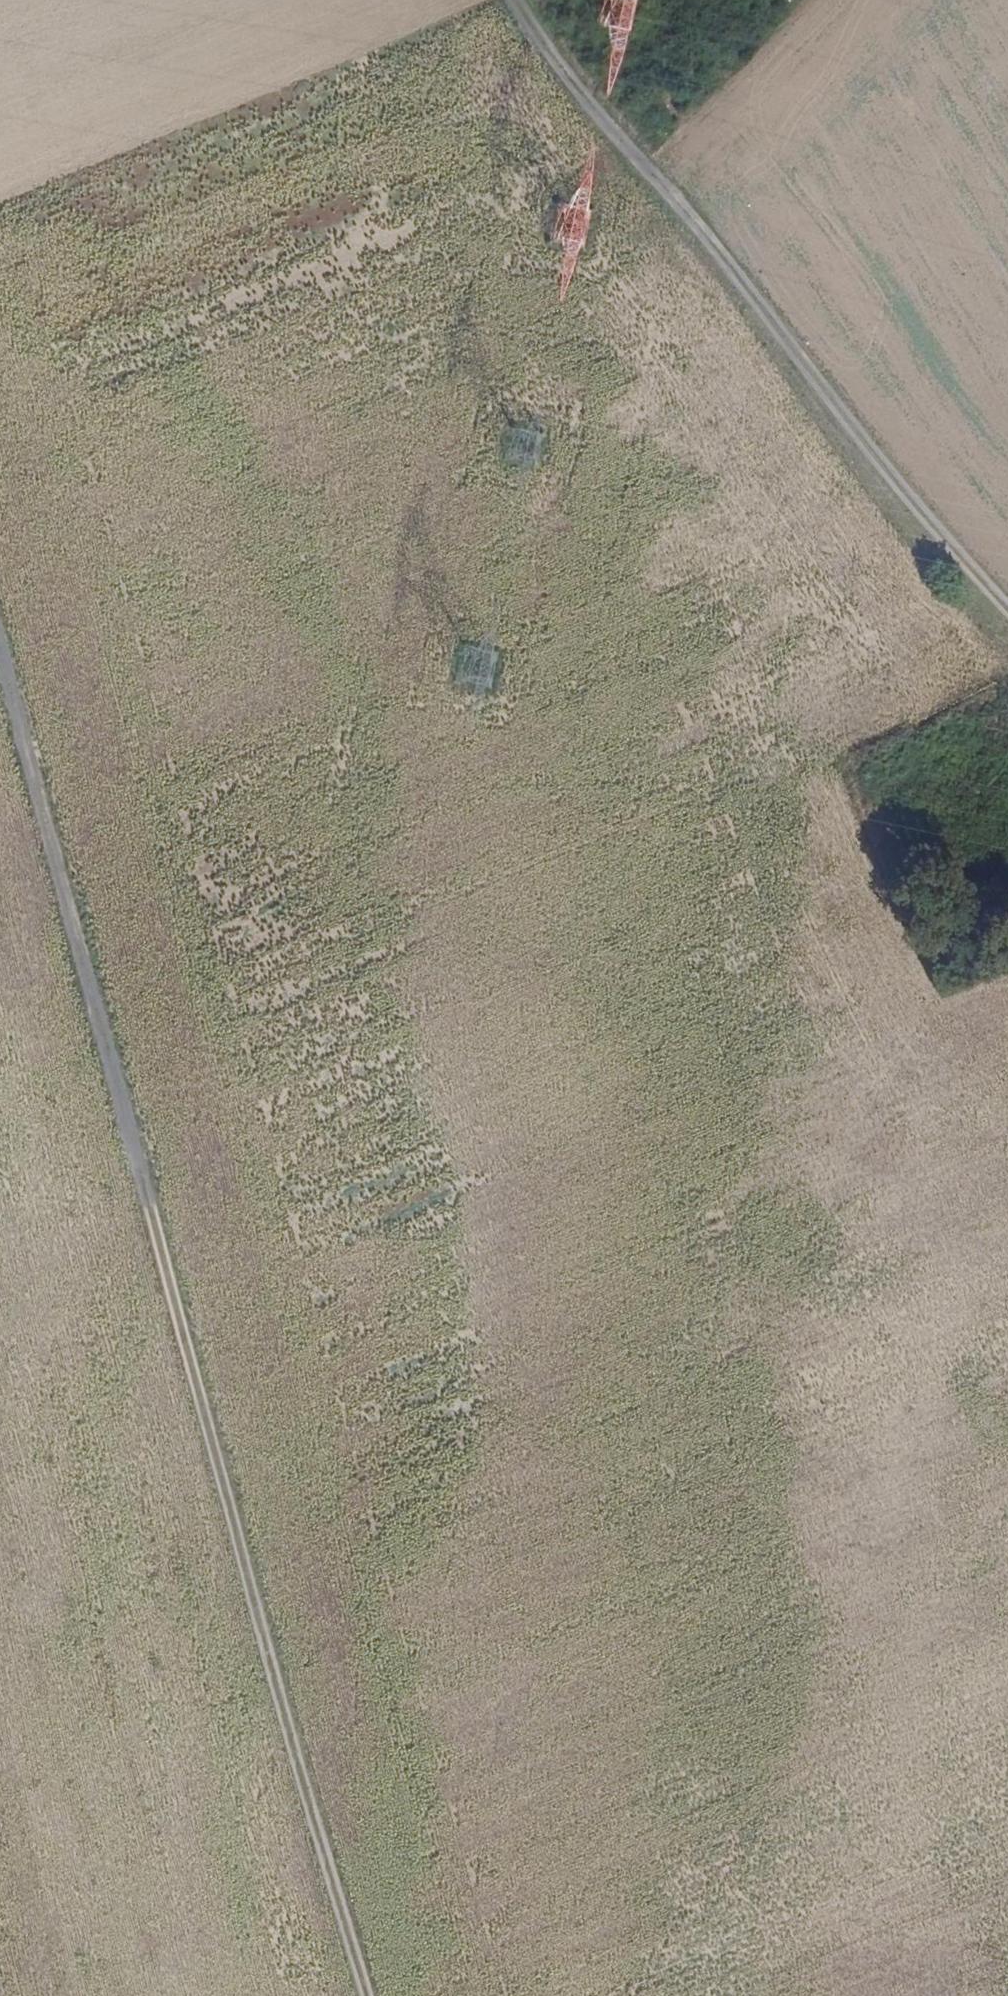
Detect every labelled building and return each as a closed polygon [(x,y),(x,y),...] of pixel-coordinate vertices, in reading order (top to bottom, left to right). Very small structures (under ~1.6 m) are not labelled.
[(581,234),(582,218),(557,217),(557,233),(581,234)]
